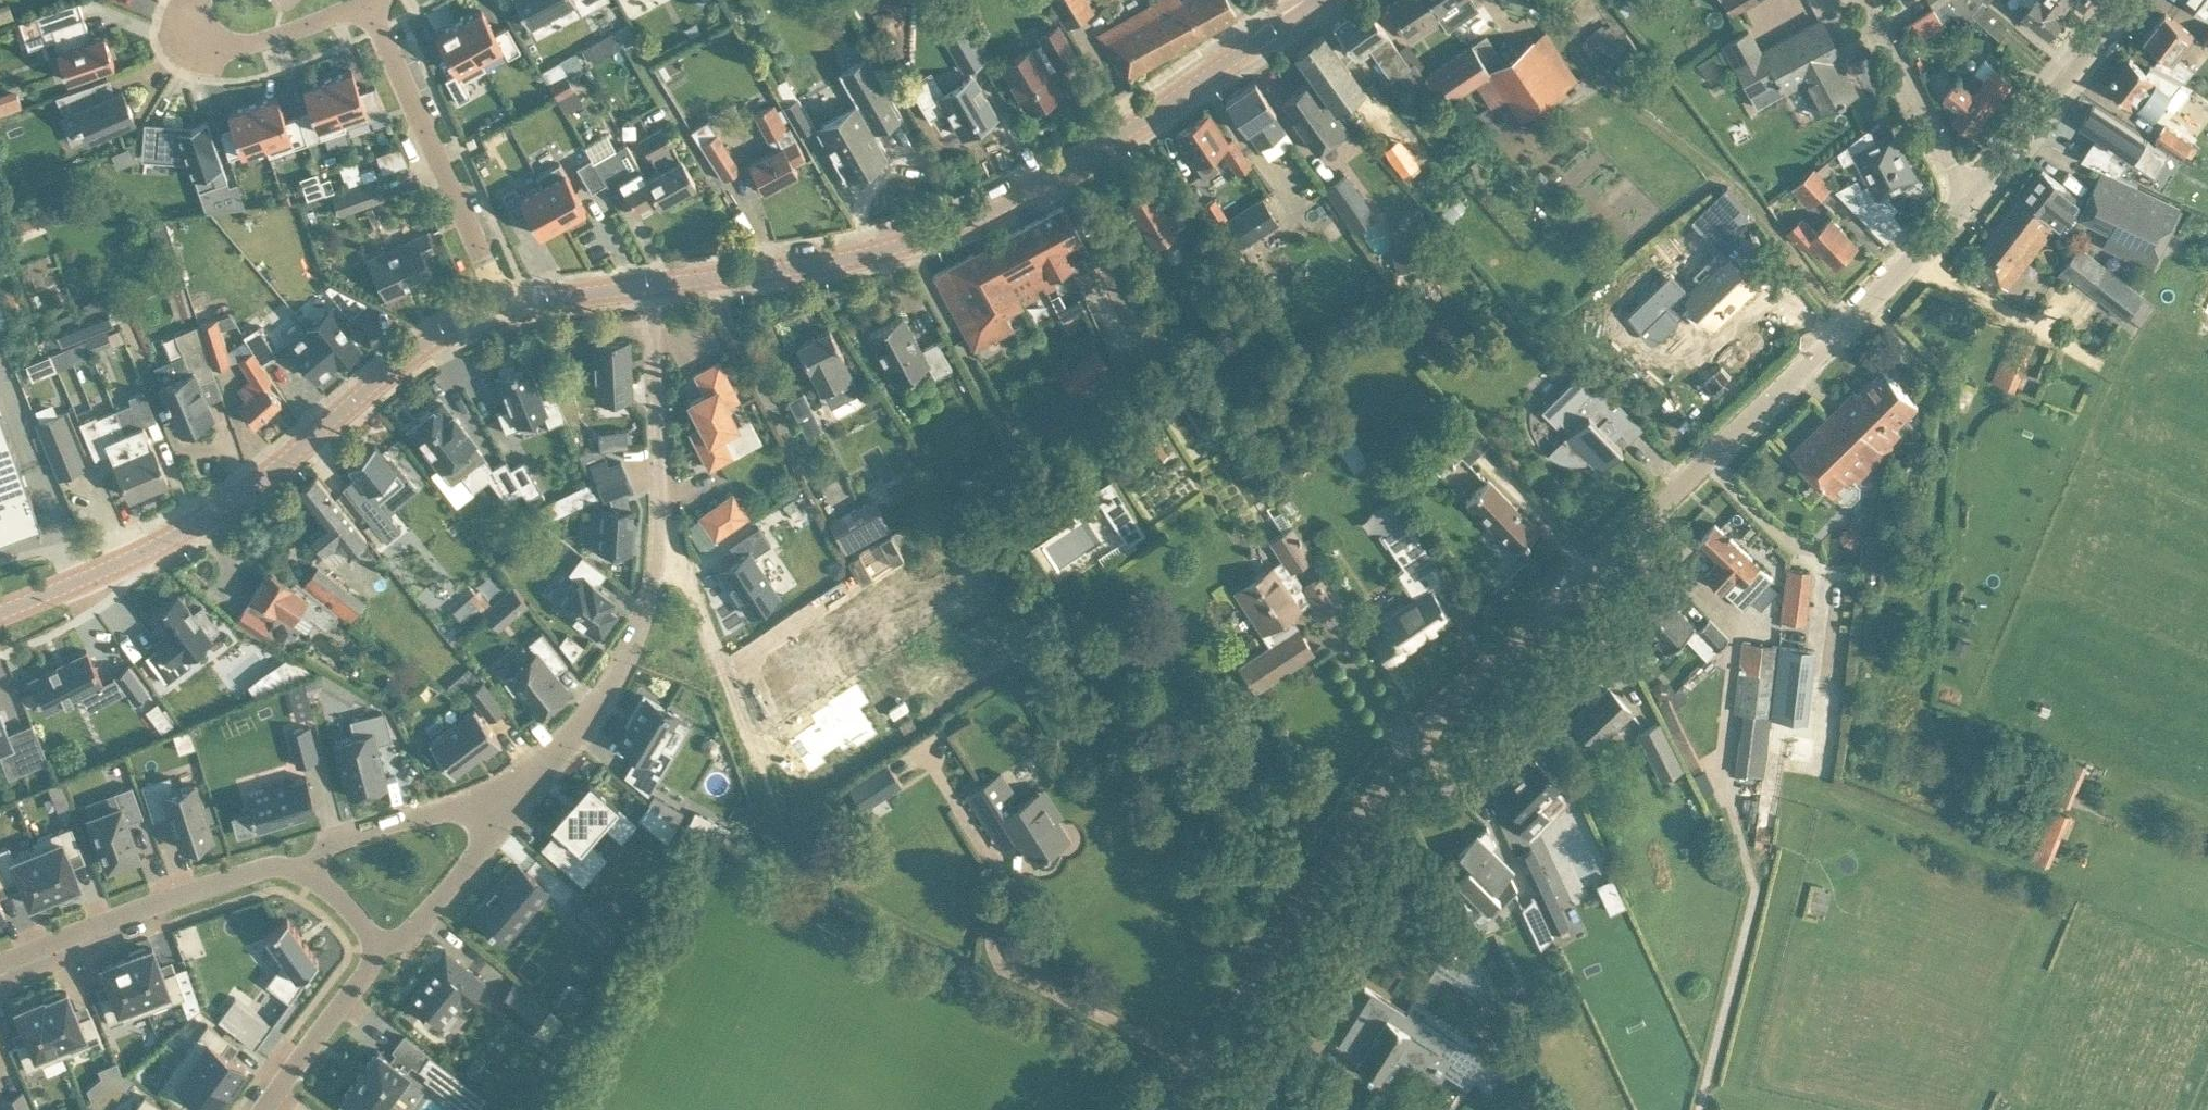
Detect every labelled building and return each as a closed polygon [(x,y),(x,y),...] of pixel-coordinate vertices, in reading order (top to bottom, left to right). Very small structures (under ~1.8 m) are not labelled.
[(36,15),(42,31),(52,27),(59,48),(57,49),(67,79),(114,63),(104,33),(91,37),(78,1),(81,0),(77,0),(18,20),(19,21),(36,15)] [(529,23),(571,0),(517,0),(529,23)] [(582,13),(605,0),(575,0),(582,13)] [(1066,26),(1095,9),(1089,0),(1051,0),(1066,26)] [(1159,1),(1153,4),(1176,48),(1236,15),(1227,0),(1159,0),(1159,1)] [(1408,38),(1439,17),(1427,0),(1394,0),(1386,5),(1408,38)] [(1439,17),(1446,28),(1477,7),(1472,0),(1427,0),(1439,17)] [(1616,3),(1625,13),(1632,7),(1626,0),(1620,0),(1616,3)] [(1730,12),(1752,0),(1721,0),(1730,12)] [(1934,6),(1944,22),(1951,17),(1954,13),(1957,17),(1962,12),(1972,21),(1976,16),(1984,7),(1977,0),(1943,0),(1936,4),(1934,6)] [(2030,3),(2023,12),(2049,32),(2065,13),(2061,10),(2049,0),(2028,0),(2030,3)] [(2061,10),(2069,0),(2049,0),(2061,10)] [(2207,13),(2207,0),(2192,0),(2198,5),(2207,13)] [(1419,98),(1434,88),(1426,76),(1424,75),(1413,60),(1409,63),(1365,2),(1333,25),(1354,55),(1368,45),(1391,78),(1398,73),(1419,98)] [(0,7),(0,21),(12,17),(8,4),(0,7)] [(1099,35),(1123,77),(1176,48),(1153,4),(1099,35)] [(1945,23),(1944,22),(1934,6),(1913,19),(1924,37),(1945,23)] [(2008,26),(1984,7),(1976,16),(2000,36),(2008,26)] [(481,9),(459,21),(485,68),(486,67),(480,58),(502,46),(508,57),(520,50),(507,25),(495,32),(481,9)] [(2192,67),(2176,55),(2190,37),(2193,33),(2166,12),(2145,38),(2163,52),(2154,63),(2184,77),(2192,67)] [(1802,71),(1823,109),(1856,92),(1834,52),(1838,50),(1821,18),(1760,51),(1748,28),(1723,42),(1735,64),(1734,65),(1749,94),(1775,80),(1777,84),(1802,71)] [(485,68),(459,21),(436,34),(457,70),(445,77),(458,101),(471,94),(463,80),(485,68)] [(984,58),(964,25),(945,36),(965,69),(984,58)] [(1028,108),(1059,90),(1047,68),(1056,62),(1058,65),(1075,54),(1058,25),(1041,35),(1047,45),(1036,51),(1033,46),(1002,64),(1028,108)] [(584,46),(593,62),(624,44),(615,29),(584,46)] [(1486,33),(1471,43),(1505,95),(1519,116),(1564,86),(1577,77),(1545,30),(1532,38),(1502,58),(1486,33)] [(1335,104),(1361,85),(1322,32),(1296,51),(1335,104)] [(1604,73),(1637,46),(1625,32),(1592,59),(1604,73)] [(1426,76),(1434,88),(1444,102),(1474,82),(1490,105),(1505,95),(1471,43),(1424,75),(1426,76)] [(1921,56),(1916,59),(1920,66),(1925,64),(1921,56)] [(858,103),(821,124),(842,159),(836,162),(846,179),(881,159),(877,153),(885,149),(875,130),(901,114),(890,96),(867,57),(840,72),(858,103)] [(2108,86),(2151,120),(2181,82),(2151,65),(2147,70),(2130,57),(2108,86)] [(1985,58),(1965,83),(1965,84),(1992,105),(2012,80),(1985,58)] [(352,69),(329,77),(343,118),(345,126),(387,112),(375,85),(359,90),(352,69)] [(566,73),(549,82),(557,97),(575,87),(567,72),(566,73)] [(929,78),(911,88),(929,118),(946,108),(951,116),(962,135),(996,115),(985,96),(972,74),(938,94),(929,78)] [(786,76),(772,85),(782,103),(799,132),(814,123),(786,76)] [(312,111),(298,115),(307,141),(346,128),(345,126),(343,118),(329,77),(303,86),(312,111)] [(1947,90),(1944,94),(1945,95),(1955,115),(1954,116),(1973,130),(1992,105),(1965,84),(1965,83),(1958,77),(1947,90)] [(93,81),(56,94),(64,113),(79,107),(91,134),(132,116),(133,116),(122,89),(115,92),(100,98),(93,81)] [(1245,130),(1247,130),(1258,147),(1285,131),(1272,112),(1275,110),(1255,81),(1225,100),(1245,130)] [(1300,125),(1316,149),(1348,128),(1330,102),(1325,105),(1308,81),(1283,99),(1289,107),(1288,108),(1300,125)] [(0,99),(0,115),(22,107),(17,93),(0,99)] [(277,95),(253,104),(270,154),(307,141),(298,115),(285,120),(277,95)] [(775,149),(769,152),(750,162),(764,190),(798,172),(792,162),(805,156),(789,126),(786,127),(773,103),(755,112),(775,149)] [(270,154),(253,104),(228,112),(233,128),(220,132),(229,157),(265,144),(269,155),(270,154)] [(2115,147),(2118,142),(2166,174),(2178,155),(2154,140),(2152,143),(2093,104),(2080,124),(2115,147)] [(1208,112),(1175,133),(1203,176),(1218,167),(1209,153),(1221,145),(1238,172),(1250,164),(1232,137),(1227,140),(1208,112)] [(705,138),(719,127),(713,118),(698,128),(705,138)] [(158,127),(156,155),(187,157),(189,162),(194,175),(199,190),(206,210),(244,205),(236,182),(229,184),(228,180),(207,119),(200,122),(201,126),(191,129),(158,127)] [(2167,124),(2158,138),(2183,155),(2193,141),(2167,124)] [(659,170),(647,177),(646,177),(658,200),(659,202),(695,182),(663,126),(641,138),(659,170)] [(1845,198),(1867,220),(1891,198),(1887,192),(1917,176),(1894,131),(1877,140),(1870,127),(1851,142),(1856,151),(1855,152),(1872,184),(1845,198)] [(607,132),(585,145),(591,156),(591,157),(605,181),(617,175),(623,186),(623,187),(627,193),(638,212),(658,200),(646,177),(647,177),(641,167),(627,142),(616,148),(607,132)] [(699,143),(722,178),(739,168),(716,132),(699,143)] [(1383,149),(1402,176),(1418,165),(1399,138),(1383,149)] [(127,146),(112,153),(118,167),(133,160),(127,146)] [(2111,154),(2102,167),(2119,175),(2120,173),(2126,163),(2111,154)] [(591,157),(576,165),(591,191),(606,182),(605,181),(591,157)] [(1474,159),(1467,165),(1479,181),(1487,175),(1474,159)] [(559,162),(536,175),(541,184),(542,184),(563,221),(585,209),(559,162)] [(373,165),(360,170),(363,179),(377,174),(373,165)] [(1832,184),(1817,168),(1799,185),(1815,201),(1832,184)] [(2082,200),(2043,169),(2022,195),(2052,218),(2051,218),(2057,223),(2062,226),(2082,200)] [(2102,246),(2148,267),(2151,269),(2180,206),(2100,169),(2079,213),(2110,228),(2102,246)] [(1377,215),(1346,171),(1324,187),(1355,230),(1377,215)] [(330,176),(320,179),(325,192),(334,189),(330,176)] [(340,213),(383,197),(376,179),(333,194),(340,213)] [(514,186),(502,193),(515,217),(527,210),(540,233),(563,221),(542,184),(541,184),(520,196),(514,186)] [(1704,232),(1717,245),(1738,225),(1747,216),(1748,216),(1748,215),(1748,214),(1747,214),(1727,187),(1694,218),(1693,218),(1693,219),(1693,220),(1693,221),(1694,221),(1704,232)] [(1170,230),(1188,219),(1172,193),(1159,201),(1152,189),(1130,202),(1144,225),(1140,228),(1148,240),(1152,237),(1159,249),(1176,239),(1170,230)] [(1224,220),(1242,247),(1279,222),(1262,195),(1224,220)] [(2001,281),(2008,286),(2057,223),(2051,218),(2052,218),(2022,195),(1966,268),(1994,290),(2001,281)] [(1213,197),(1200,205),(1212,223),(1225,215),(1213,197)] [(1063,204),(1043,215),(1070,265),(1073,270),(1081,290),(1091,286),(1089,280),(1092,279),(1088,270),(1090,269),(1083,254),(1087,252),(1073,223),(1063,204)] [(8,236),(44,222),(39,211),(3,225),(8,236)] [(1042,257),(1041,257),(1047,268),(1036,274),(1042,285),(1045,290),(1056,284),(1051,276),(1070,265),(1043,215),(1028,223),(1032,230),(1028,232),(1042,257)] [(1787,228),(1791,231),(1811,253),(1820,246),(1836,263),(1857,243),(1831,215),(1815,230),(1807,219),(1803,215),(1787,228)] [(163,222),(149,227),(157,248),(170,244),(163,222)] [(988,244),(1020,303),(1039,293),(1036,288),(1042,285),(1036,274),(1047,268),(1041,257),(1042,257),(1028,232),(1032,230),(1028,223),(988,244)] [(368,257),(386,298),(403,291),(400,285),(431,272),(422,253),(433,248),(426,231),(414,236),(416,242),(387,255),(384,249),(368,257)] [(1020,303),(988,244),(933,273),(944,292),(974,348),(1013,327),(1005,311),(1020,303)] [(1226,244),(1204,259),(1213,274),(1236,259),(1226,244)] [(2144,294),(2139,291),(2078,244),(2060,267),(2125,317),(2144,294)] [(1668,275),(1629,313),(1643,330),(1668,306),(1681,319),(1696,304),(1714,322),(1755,282),(1727,254),(1687,294),(1668,275)] [(325,284),(349,315),(368,300),(330,281),(325,284)] [(181,314),(195,311),(188,283),(174,287),(181,314)] [(33,304),(41,301),(37,291),(29,294),(33,304)] [(1059,292),(1050,297),(1056,310),(1066,305),(1059,292)] [(332,305),(308,325),(309,327),(338,362),(342,358),(345,362),(356,353),(354,349),(358,345),(340,323),(344,319),(332,305)] [(57,327),(62,340),(110,321),(105,309),(84,317),(57,327)] [(231,312),(217,317),(220,327),(237,322),(231,312)] [(904,313),(866,333),(892,383),(929,364),(935,375),(950,367),(936,340),(922,348),(904,313)] [(217,317),(198,322),(212,366),(231,360),(220,327),(217,317)] [(212,366),(198,322),(175,333),(191,370),(161,383),(168,397),(166,398),(167,402),(169,401),(182,430),(185,429),(187,432),(200,427),(199,423),(214,417),(199,381),(215,374),(212,366)] [(259,325),(243,334),(245,337),(253,349),(262,363),(277,354),(259,325)] [(118,326),(106,331),(107,333),(110,341),(111,344),(123,339),(118,326)] [(309,327),(288,344),(316,377),(336,361),(338,362),(309,327)] [(810,369),(811,369),(828,402),(858,387),(842,357),(844,356),(829,328),(797,345),(810,369)] [(106,331),(86,340),(90,350),(110,341),(107,333),(106,331)] [(2036,343),(2012,334),(1999,365),(1992,381),(2016,390),(2023,374),(2036,343)] [(629,338),(594,340),(597,399),(632,397),(629,338)] [(1095,347),(1076,362),(1089,378),(1108,364),(1099,353),(1095,347)] [(281,401),(266,384),(272,379),(262,363),(253,349),(238,359),(250,379),(239,389),(248,399),(239,407),(254,424),(281,401)] [(38,358),(44,373),(56,368),(50,353),(38,358)] [(543,411),(548,425),(566,418),(555,391),(541,396),(527,362),(514,367),(513,364),(499,369),(501,373),(498,374),(510,406),(498,411),(506,432),(520,426),(518,421),(543,411)] [(691,401),(703,426),(692,432),(709,465),(730,454),(719,433),(736,425),(726,404),(737,398),(718,363),(697,374),(707,393),(691,401)] [(1858,393),(1855,390),(1841,404),(1886,451),(1904,431),(1896,423),(1918,401),(1884,368),(1858,393)] [(1629,440),(1643,426),(1628,410),(1599,381),(1591,389),(1576,374),(1541,409),(1556,425),(1563,418),(1572,427),(1548,451),(1554,457),(1560,460),(1574,464),(1582,463),(1587,461),(1589,459),(1599,469),(1621,447),(1606,433),(1614,425),(1629,440)] [(133,401),(116,409),(125,431),(128,430),(136,450),(130,453),(145,489),(168,479),(139,412),(148,407),(141,390),(130,395),(133,401)] [(803,391),(787,399),(794,413),(810,404),(803,391)] [(419,421),(409,428),(452,483),(462,475),(474,490),(492,475),(506,500),(523,490),(509,467),(510,466),(505,458),(492,466),(484,456),(485,455),(476,444),(478,443),(465,426),(453,411),(445,401),(443,402),(433,409),(432,407),(417,419),(419,421)] [(1792,452),(1807,467),(1843,501),(1851,502),(1861,493),(1860,483),(1857,480),(1886,451),(1841,404),(1792,452)] [(96,414),(80,421),(92,449),(107,443),(130,495),(145,489),(130,453),(136,450),(128,430),(125,431),(116,409),(97,417),(96,414)] [(9,535),(7,531),(36,521),(29,502),(33,501),(0,411),(0,538),(9,535)] [(36,421),(59,477),(84,467),(61,411),(36,421)] [(1434,439),(1420,453),(1429,462),(1440,474),(1461,455),(1468,463),(1490,442),(1471,422),(1449,443),(1443,449),(1434,439)] [(626,428),(612,430),(614,446),(628,445),(626,428)] [(1369,460),(1351,433),(1336,444),(1354,470),(1369,460)] [(356,475),(342,486),(386,540),(401,528),(389,513),(379,501),(405,480),(386,458),(374,443),(347,465),(356,475)] [(606,458),(590,465),(603,497),(609,495),(614,508),(601,507),(598,553),(612,554),(613,550),(616,550),(616,548),(635,549),(637,521),(632,520),(633,509),(632,509),(624,489),(631,486),(621,460),(609,464),(606,458)] [(510,466),(509,467),(523,490),(527,498),(542,489),(524,459),(510,466)] [(980,465),(958,477),(968,493),(989,481),(980,465)] [(324,550),(336,541),(341,537),(352,550),(367,538),(316,476),(297,490),(323,522),(309,533),(324,550)] [(1120,494),(1122,492),(1111,477),(1069,505),(1077,518),(1099,503),(1127,543),(1145,531),(1120,494)] [(1515,550),(1537,529),(1488,478),(1466,499),(1515,550)] [(700,515),(715,536),(745,514),(730,493),(700,515)] [(845,550),(889,525),(872,495),(828,521),(845,550)] [(556,498),(536,507),(543,523),(563,513),(556,498)] [(806,504),(792,513),(799,524),(814,515),(806,504)] [(1398,571),(1416,598),(1381,621),(1390,634),(1375,644),(1388,664),(1405,653),(1403,648),(1450,617),(1410,558),(1427,547),(1408,519),(1382,536),(1404,568),(1398,571)] [(1719,559),(1707,572),(1744,607),(1773,576),(1715,522),(1699,540),(1719,559)] [(1341,599),(1324,573),(1304,586),(1292,570),(1314,555),(1292,523),(1268,539),(1281,559),(1236,590),(1272,644),(1239,666),(1255,689),(1313,651),(1288,614),(1310,599),(1319,614),(1341,599)] [(738,558),(720,570),(749,615),(778,596),(752,556),(771,544),(759,526),(730,545),(738,558)] [(1886,535),(1864,533),(1861,569),(1883,570),(1886,535)] [(593,638),(618,607),(611,602),(616,595),(599,581),(605,572),(582,555),(569,571),(578,579),(555,607),(593,638)] [(834,575),(839,576),(844,573),(845,568),(842,563),(837,562),(832,565),(831,570),(834,575)] [(304,584),(350,619),(365,600),(317,565),(304,584)] [(1803,617),(1810,570),(1789,567),(1782,614),(1803,617)] [(269,569),(252,594),(236,619),(261,636),(278,611),(292,620),(299,609),(326,627),(337,612),(294,578),(291,584),(269,569)] [(513,585),(484,610),(499,628),(529,602),(513,585)] [(1668,650),(1695,624),(1663,591),(1638,615),(1659,636),(1657,638),(1668,650)] [(157,645),(145,654),(165,681),(191,663),(186,656),(213,637),(211,635),(219,629),(202,605),(193,612),(178,592),(150,612),(165,632),(154,640),(157,645)] [(469,595),(452,610),(463,622),(480,607),(469,595)] [(1698,628),(1718,648),(1729,638),(1709,618),(1698,628)] [(567,663),(541,630),(528,641),(536,651),(506,675),(508,678),(506,681),(514,691),(517,689),(537,714),(568,689),(555,672),(567,663)] [(784,650),(754,670),(766,688),(769,686),(781,704),(788,699),(796,711),(851,675),(843,663),(821,630),(786,653),(784,650)] [(566,631),(558,642),(573,660),(585,644),(566,631)] [(1776,643),(1742,639),(1733,712),(1747,714),(1741,759),(1766,763),(1772,717),(1774,701),(1769,700),(1776,643)] [(1776,643),(1769,700),(1774,701),(1772,717),(1808,720),(1816,648),(1776,643)] [(86,648),(28,677),(46,712),(82,694),(104,683),(103,682),(86,648)] [(256,694),(313,669),(288,655),(248,684),(256,694)] [(877,658),(863,667),(870,678),(884,669),(877,658)] [(129,663),(113,674),(115,676),(125,690),(134,702),(149,690),(129,663)] [(313,675),(304,678),(306,687),(316,684),(313,675)] [(456,677),(446,686),(454,695),(464,686),(456,677)] [(503,707),(482,679),(468,691),(490,718),(503,707)] [(790,737),(786,740),(808,773),(824,762),(820,756),(837,746),(840,751),(852,744),(854,747),(876,733),(859,708),(868,702),(856,684),(808,715),(813,722),(790,737)] [(1596,744),(1631,710),(1607,686),(1586,707),(1584,705),(1571,718),(1596,744)] [(359,692),(356,696),(366,702),(369,697),(359,692)] [(628,725),(618,741),(637,752),(624,774),(648,793),(673,752),(672,752),(660,744),(676,717),(677,715),(667,709),(668,708),(663,706),(643,694),(631,713),(634,715),(628,725)] [(1489,712),(1498,702),(1492,696),(1483,705),(1489,712)] [(147,707),(163,729),(174,721),(158,699),(147,707)] [(501,743),(474,708),(430,743),(454,774),(483,751),(486,755),(501,743)] [(354,734),(334,739),(349,794),(386,784),(375,742),(392,737),(385,713),(381,709),(349,718),(354,734)] [(12,741),(23,768),(48,758),(33,722),(9,732),(0,711),(0,746),(12,741)] [(1657,722),(1637,732),(1660,776),(1680,766),(1657,722)] [(309,725),(288,730),(297,764),(318,759),(309,725)] [(2048,796),(2073,805),(2088,762),(2064,753),(2048,796)] [(1510,777),(1496,791),(1511,806),(1506,812),(1528,835),(1548,815),(1540,807),(1561,786),(1551,775),(1535,759),(1514,781),(1510,777)] [(888,765),(851,788),(862,807),(899,783),(888,765)] [(169,775),(143,784),(154,817),(170,812),(182,846),(195,842),(197,846),(211,841),(210,837),(212,837),(194,783),(174,790),(169,775)] [(306,775),(247,793),(251,807),(249,808),(255,828),(316,810),(306,775)] [(1048,850),(1068,837),(1056,819),(1039,791),(1013,807),(994,776),(968,793),(995,836),(1014,824),(1035,858),(1042,853),(1043,855),(1049,852),(1048,850)] [(61,778),(48,784),(53,796),(66,791),(61,778)] [(573,797),(551,822),(557,828),(553,832),(573,850),(561,863),(583,883),(607,855),(592,843),(606,826),(621,839),(637,821),(589,779),(578,792),(573,797)] [(90,815),(108,864),(116,861),(117,865),(132,860),(130,855),(138,853),(126,821),(143,815),(132,784),(114,790),(119,804),(90,815)] [(2050,864),(2070,813),(2050,805),(2030,856),(2050,864)] [(695,810),(686,829),(719,845),(728,825),(695,810)] [(32,840),(34,845),(53,893),(79,883),(68,855),(81,850),(71,824),(32,840)] [(1514,867),(1493,847),(1496,844),(1487,826),(1448,865),(1467,909),(1475,902),(1489,916),(1517,888),(1509,872),(1514,867)] [(6,881),(19,875),(31,903),(32,902),(37,900),(38,903),(53,896),(52,894),(53,893),(34,845),(12,854),(8,844),(0,848),(0,865),(6,881)] [(1531,848),(1516,855),(1529,884),(1530,884),(1535,895),(1534,896),(1550,929),(1561,924),(1565,922),(1543,877),(1545,877),(1531,848)] [(489,897),(475,914),(487,925),(491,929),(492,928),(496,932),(504,939),(548,889),(518,863),(497,888),(494,886),(494,887),(496,889),(489,897),(487,895),(486,896),(489,897)] [(1551,935),(1549,930),(1550,929),(1534,896),(1522,907),(1540,946),(1551,935)] [(574,915),(603,940),(615,927),(586,902),(574,915)] [(273,927),(264,934),(283,959),(266,982),(290,1000),(303,982),(302,981),(301,982),(296,975),(318,959),(287,917),(278,924),(278,923),(273,927)] [(1495,993),(1460,925),(1434,967),(1490,1003),(1495,993)] [(130,955),(128,956),(148,1009),(185,995),(176,969),(163,974),(152,946),(150,947),(146,949),(145,946),(129,952),(130,955)] [(409,999),(439,1024),(459,1000),(466,1005),(485,981),(445,948),(425,972),(429,975),(424,982),(420,979),(419,980),(422,983),(409,999)] [(100,997),(110,1023),(148,1009),(128,956),(104,964),(103,964),(113,992),(100,997)] [(497,1002),(531,1030),(547,1010),(512,982),(497,1002)] [(1378,1079),(1394,1054),(1420,1070),(1426,1060),(1465,1085),(1472,1073),(1483,1081),(1499,1056),(1412,1001),(1406,1011),(1371,989),(1338,1042),(1361,1056),(1355,1064),(1378,1079)] [(45,1000),(42,1001),(64,1053),(86,1044),(89,1050),(104,1044),(101,1038),(91,1012),(90,1013),(78,1018),(74,1008),(66,990),(65,991),(60,993),(59,991),(44,997),(45,1000)] [(219,1020),(230,1028),(247,1005),(236,997),(219,1020)] [(559,997),(554,1003),(569,1016),(575,1010),(559,997)] [(17,1043),(16,1043),(27,1069),(64,1053),(42,1001),(39,1002),(38,1000),(20,1007),(21,1010),(18,1011),(25,1028),(29,1038),(17,1043)] [(207,1022),(184,1055),(230,1089),(245,1067),(222,1050),(230,1039),(207,1022)] [(341,1097),(342,1099),(343,1098),(359,1109),(379,1109),(407,1073),(409,1071),(407,1070),(406,1070),(411,1062),(418,1067),(475,1109),(485,1095),(428,1053),(404,1035),(394,1048),(397,1051),(391,1059),(379,1050),(379,1049),(378,1048),(376,1050),(377,1050),(364,1067),(364,1066),(354,1079),(355,1079),(342,1096),(342,1095),(341,1097)] [(160,1088),(183,1104),(191,1093),(215,1109),(219,1104),(221,1106),(229,1095),(231,1093),(229,1091),(230,1089),(184,1055),(160,1088)] [(116,1057),(96,1066),(101,1076),(106,1086),(116,1078),(122,1073),(116,1057)] [(122,1073),(116,1078),(128,1087),(135,1079),(124,1071),(122,1073)] [(9,1109),(31,1109),(22,1090),(3,1098),(9,1109)] [(133,1109),(167,1109),(144,1094),(133,1109)]
